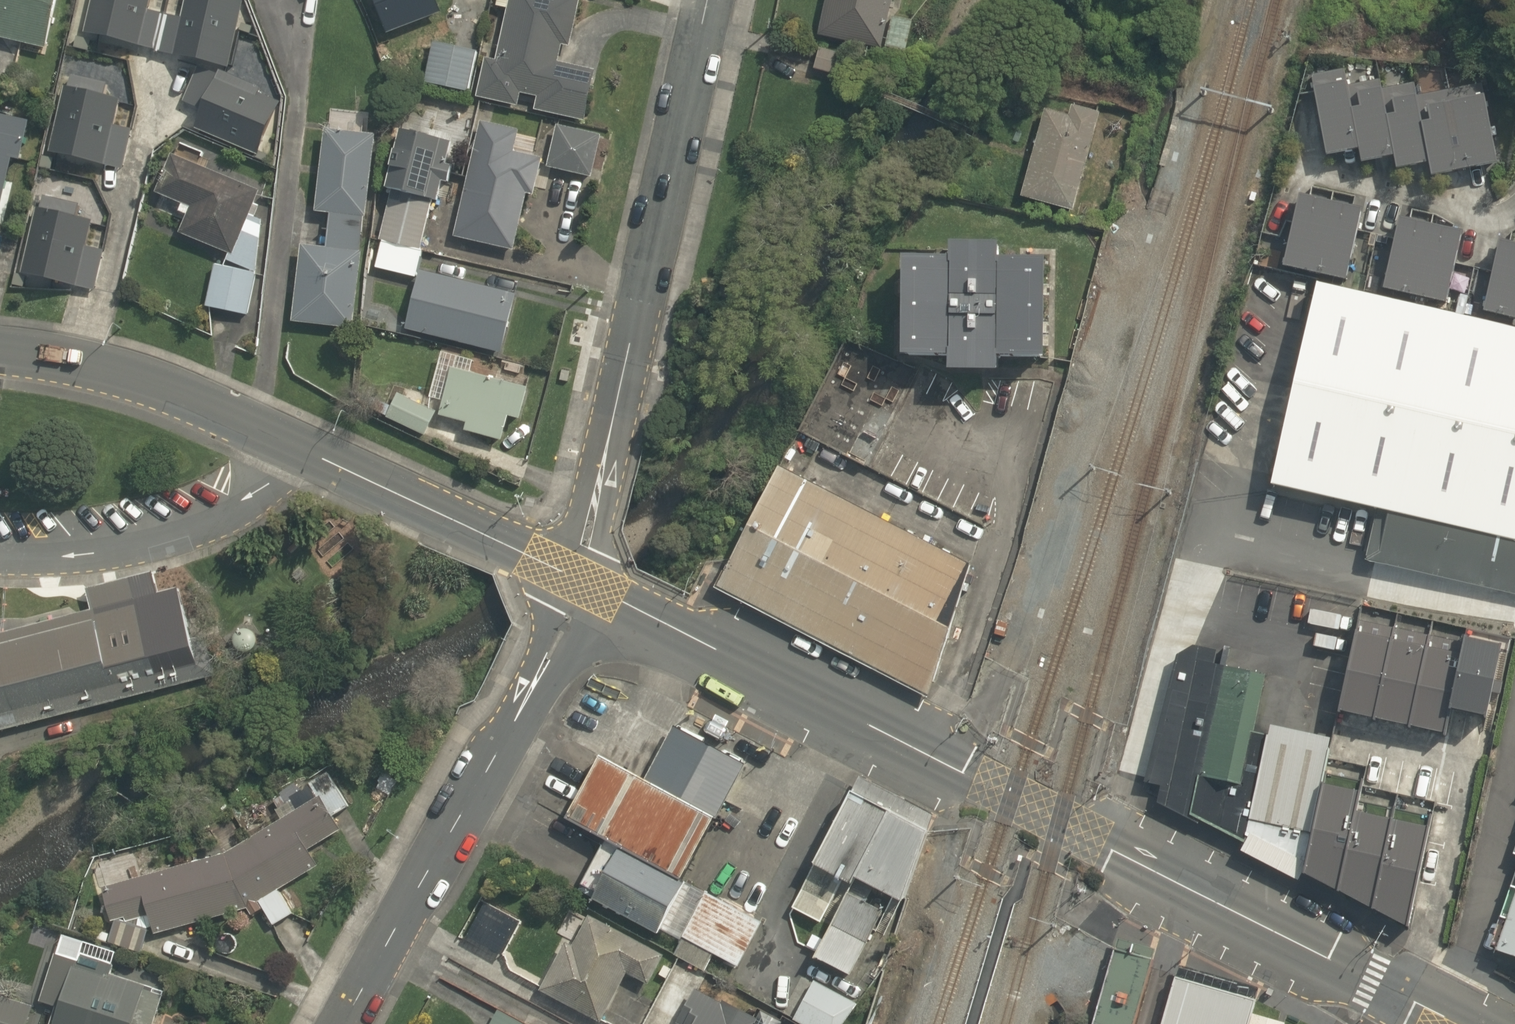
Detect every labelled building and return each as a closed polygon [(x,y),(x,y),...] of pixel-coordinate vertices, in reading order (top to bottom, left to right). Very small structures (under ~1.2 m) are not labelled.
[(57,0),(0,0),(0,38),(46,49),(57,0)] [(84,37),(156,53),(165,15),(148,12),(150,0),(93,0),(84,37)] [(448,29),(437,0),(439,0),(376,0),(396,49),(448,29)] [(585,123),(596,72),(559,64),(562,48),(570,49),(581,0),(510,0),(497,61),(485,59),(476,99),(518,108),(521,95),(537,98),(534,112),(585,123)] [(906,57),(913,22),(889,17),(892,0),(825,0),(817,38),(906,57)] [(165,15),(156,53),(238,64),(248,9),(214,1),(165,15)] [(424,84),(470,94),(478,53),(433,44),(424,84)] [(814,71),(863,84),(869,61),(820,49),(814,71)] [(1344,71),(1311,77),(1326,158),(1359,152),(1347,88),(1344,71)] [(378,89),(389,86),(385,72),(374,76),(378,89)] [(207,74),(191,105),(204,119),(199,133),(262,159),(291,112),(207,74)] [(1380,82),(1347,88),(1359,152),(1361,164),(1394,158),(1381,90),(1380,82)] [(1413,84),(1381,90),(1394,158),(1396,171),(1428,165),(1415,98),(1413,84)] [(1481,85),(1415,98),(1428,165),(1431,179),(1496,166),(1481,85)] [(70,89),(55,156),(127,173),(137,131),(119,130),(123,102),(70,89)] [(1020,200),(1073,214),(1100,115),(1072,107),(1070,117),(1044,110),(1020,200)] [(12,161),(20,163),(29,122),(0,116),(0,215),(12,161)] [(455,239),(515,252),(528,196),(534,198),(543,160),(514,153),(519,132),(482,123),(455,239)] [(547,167),(590,178),(601,136),(558,125),(547,167)] [(292,323),(355,330),(363,254),(360,254),(364,219),(368,219),(377,136),(323,131),(315,212),(331,214),(328,249),(299,246),(292,323)] [(451,145),(401,131),(385,188),(440,203),(445,183),(449,185),(454,166),(446,163),(451,145)] [(229,261),(258,273),(263,222),(250,216),(260,192),(173,156),(157,195),(190,209),(181,235),(230,256),(229,261)] [(379,240),(420,250),(433,202),(392,191),(379,240)] [(1298,202),(1286,267),(1345,282),(1359,215),(1328,209),(1298,202)] [(37,212),(23,275),(94,294),(112,229),(37,212)] [(422,253),(381,244),(375,269),(415,278),(416,272),(420,273),(423,259),(421,258),(422,253)] [(949,374),(999,375),(999,360),(1045,361),(1047,262),(1000,261),(1001,246),(951,246),(950,260),(904,260),(903,359),(949,360),(949,374)] [(1485,314),(1514,319),(1514,250),(1497,246),(1485,314)] [(207,308),(248,317),(256,276),(216,267),(207,308)] [(407,331),(503,355),(517,296),(421,272),(407,331)] [(1514,594),(1514,329),(1346,291),(1301,492),(1405,515),(1393,566),(1514,594)] [(452,371),(440,417),(466,424),(465,431),(502,440),(508,417),(520,420),(527,390),(452,371)] [(843,456),(865,467),(904,389),(881,378),(843,456)] [(437,414),(398,396),(386,420),(425,439),(437,414)] [(716,589),(928,700),(969,566),(780,467),(732,560),(716,589)] [(220,680),(209,639),(198,642),(193,644),(187,623),(150,632),(137,583),(87,596),(93,617),(0,641),(0,738),(220,680)] [(1006,638),(1009,624),(999,621),(995,635),(1006,638)] [(1496,651),(1355,621),(1334,717),(1435,739),(1442,708),(1481,717),(1496,651)] [(1288,872),(1315,738),(1270,727),(1269,735),(1252,732),(1264,675),(1212,665),(1215,651),(1192,647),(1175,657),(1146,784),(1159,787),(1156,803),(1198,824),(1200,821),(1245,844),(1241,852),(1288,872)] [(600,758),(568,818),(607,839),(578,892),(660,937),(663,931),(682,941),(674,956),(703,971),(712,954),(737,968),(762,923),(683,880),(744,766),(672,727),(644,781),(600,758)] [(298,808),(228,853),(100,890),(114,927),(102,922),(100,934),(151,948),(155,933),(247,911),(259,903),(274,926),(294,914),(280,893),(319,868),(308,852),(341,830),(334,818),(350,807),(327,771),(290,795),(298,808)] [(1357,782),(1320,774),(1295,878),(1400,931),(1424,818),(1352,802),(1357,782)] [(847,789),(790,906),(830,925),(884,810),(847,789)] [(279,811),(288,806),(283,796),(273,801),(279,811)] [(923,828),(884,810),(830,925),(815,958),(852,975),(889,894),(892,895),(923,828)] [(1489,948),(1514,957),(1514,872),(1489,948)] [(540,992),(601,1023),(627,974),(649,986),(664,957),(589,917),(573,947),(566,943),(540,992)] [(1157,951),(1120,939),(1094,1023),(1135,1023),(1157,951)] [(154,1022),(163,996),(148,991),(149,988),(109,974),(113,964),(67,949),(48,1003),(59,1007),(53,1023),(159,1023),(154,1022)] [(1253,1015),(1260,988),(1180,965),(1180,966),(1163,1023),(1250,1023),(1253,1015)] [(793,1021),(800,1023),(845,1023),(855,1004),(813,982),(793,1021)] [(0,1009),(0,1023),(29,1023),(31,1018),(0,1009)] [(665,1011),(658,1023),(687,1023),(665,1011)] [(503,1014),(498,1023),(523,1023),(503,1014)]
